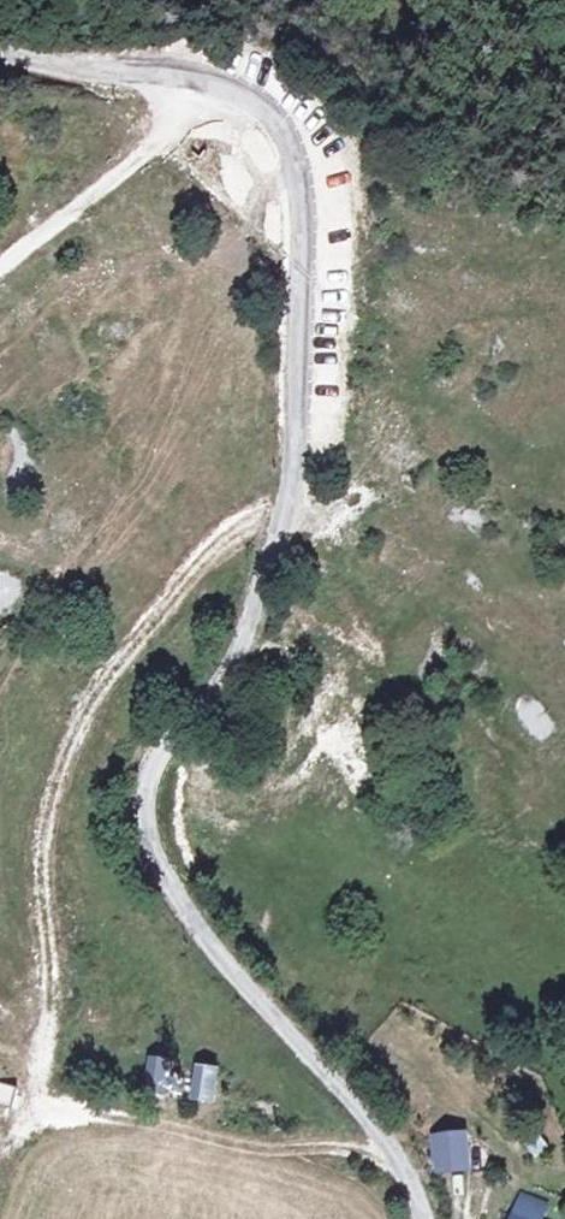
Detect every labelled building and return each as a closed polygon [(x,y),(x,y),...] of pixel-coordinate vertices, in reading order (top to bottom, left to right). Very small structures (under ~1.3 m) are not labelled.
[(163,986),(178,990),(181,980),(166,976),(163,986)] [(144,1096),(187,1095),(186,1076),(167,1076),(166,1055),(142,1056),(144,1096)] [(213,1101),(217,1064),(191,1061),(187,1099),(213,1101)] [(11,1083),(0,1082),(0,1102),(8,1103),(11,1083)] [(433,1149),(434,1175),(460,1174),(457,1148),(433,1149)] [(510,1210),(506,1218),(531,1218),(510,1210)]
